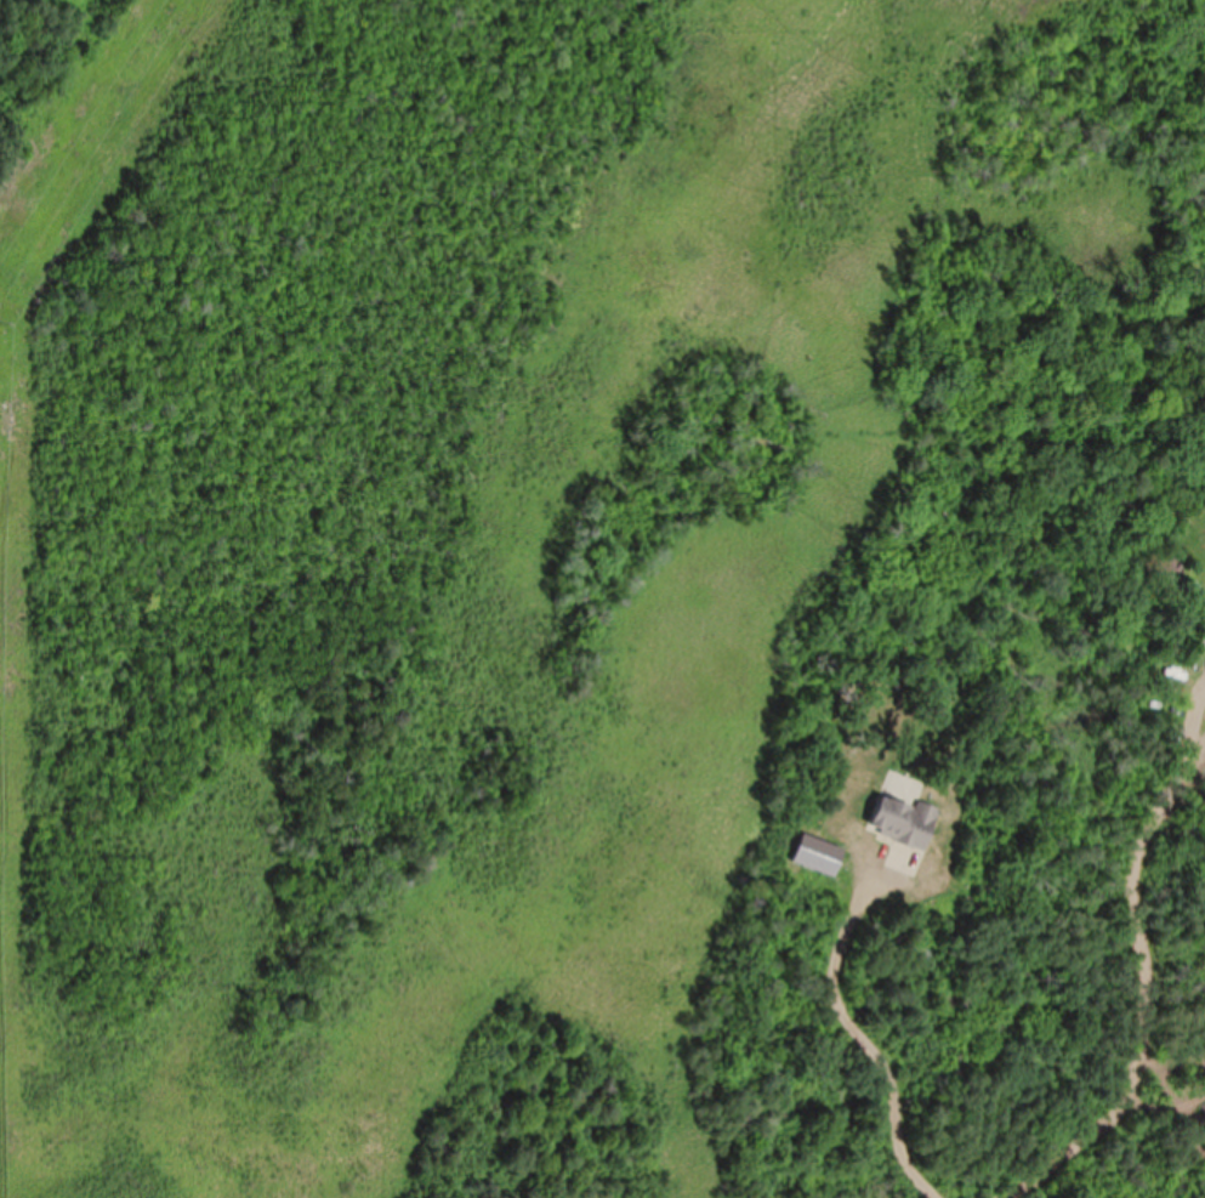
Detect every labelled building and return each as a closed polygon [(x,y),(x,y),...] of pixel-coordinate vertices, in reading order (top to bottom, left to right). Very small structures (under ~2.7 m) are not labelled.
[(917,803),(915,809),(880,798),(868,834),(927,853),(940,810),(917,803)]
